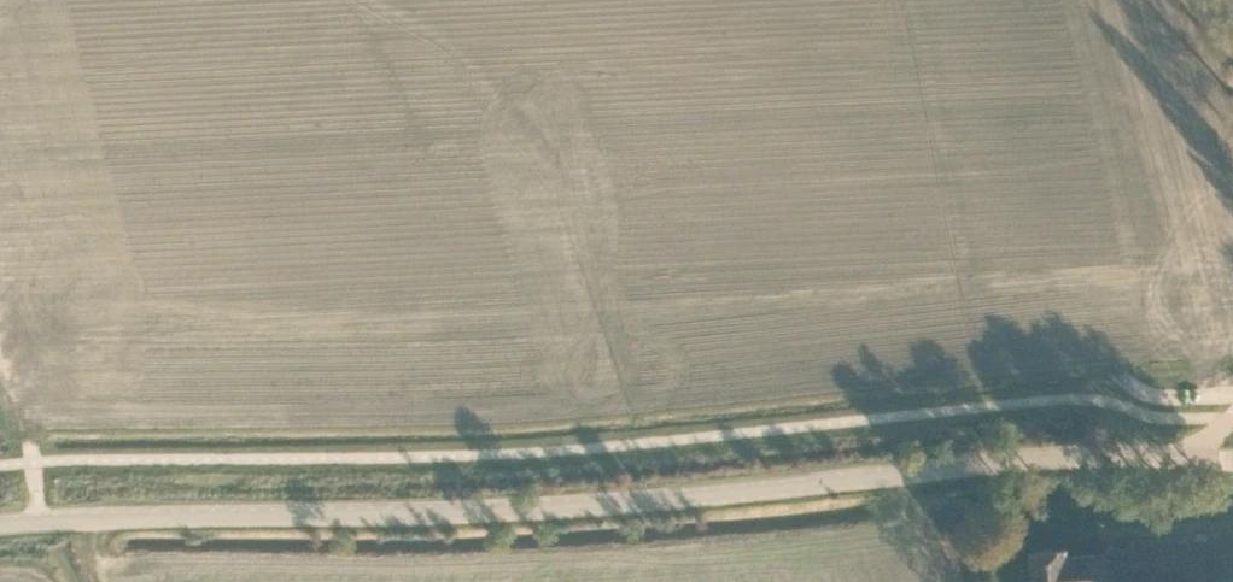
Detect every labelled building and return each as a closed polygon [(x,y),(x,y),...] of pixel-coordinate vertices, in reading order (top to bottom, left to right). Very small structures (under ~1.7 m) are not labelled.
[(1135,538),(1136,546),(1109,549),(1109,555),(1069,558),(1068,549),(1035,551),(1037,581),(1232,581),(1232,530),(1135,538)]
